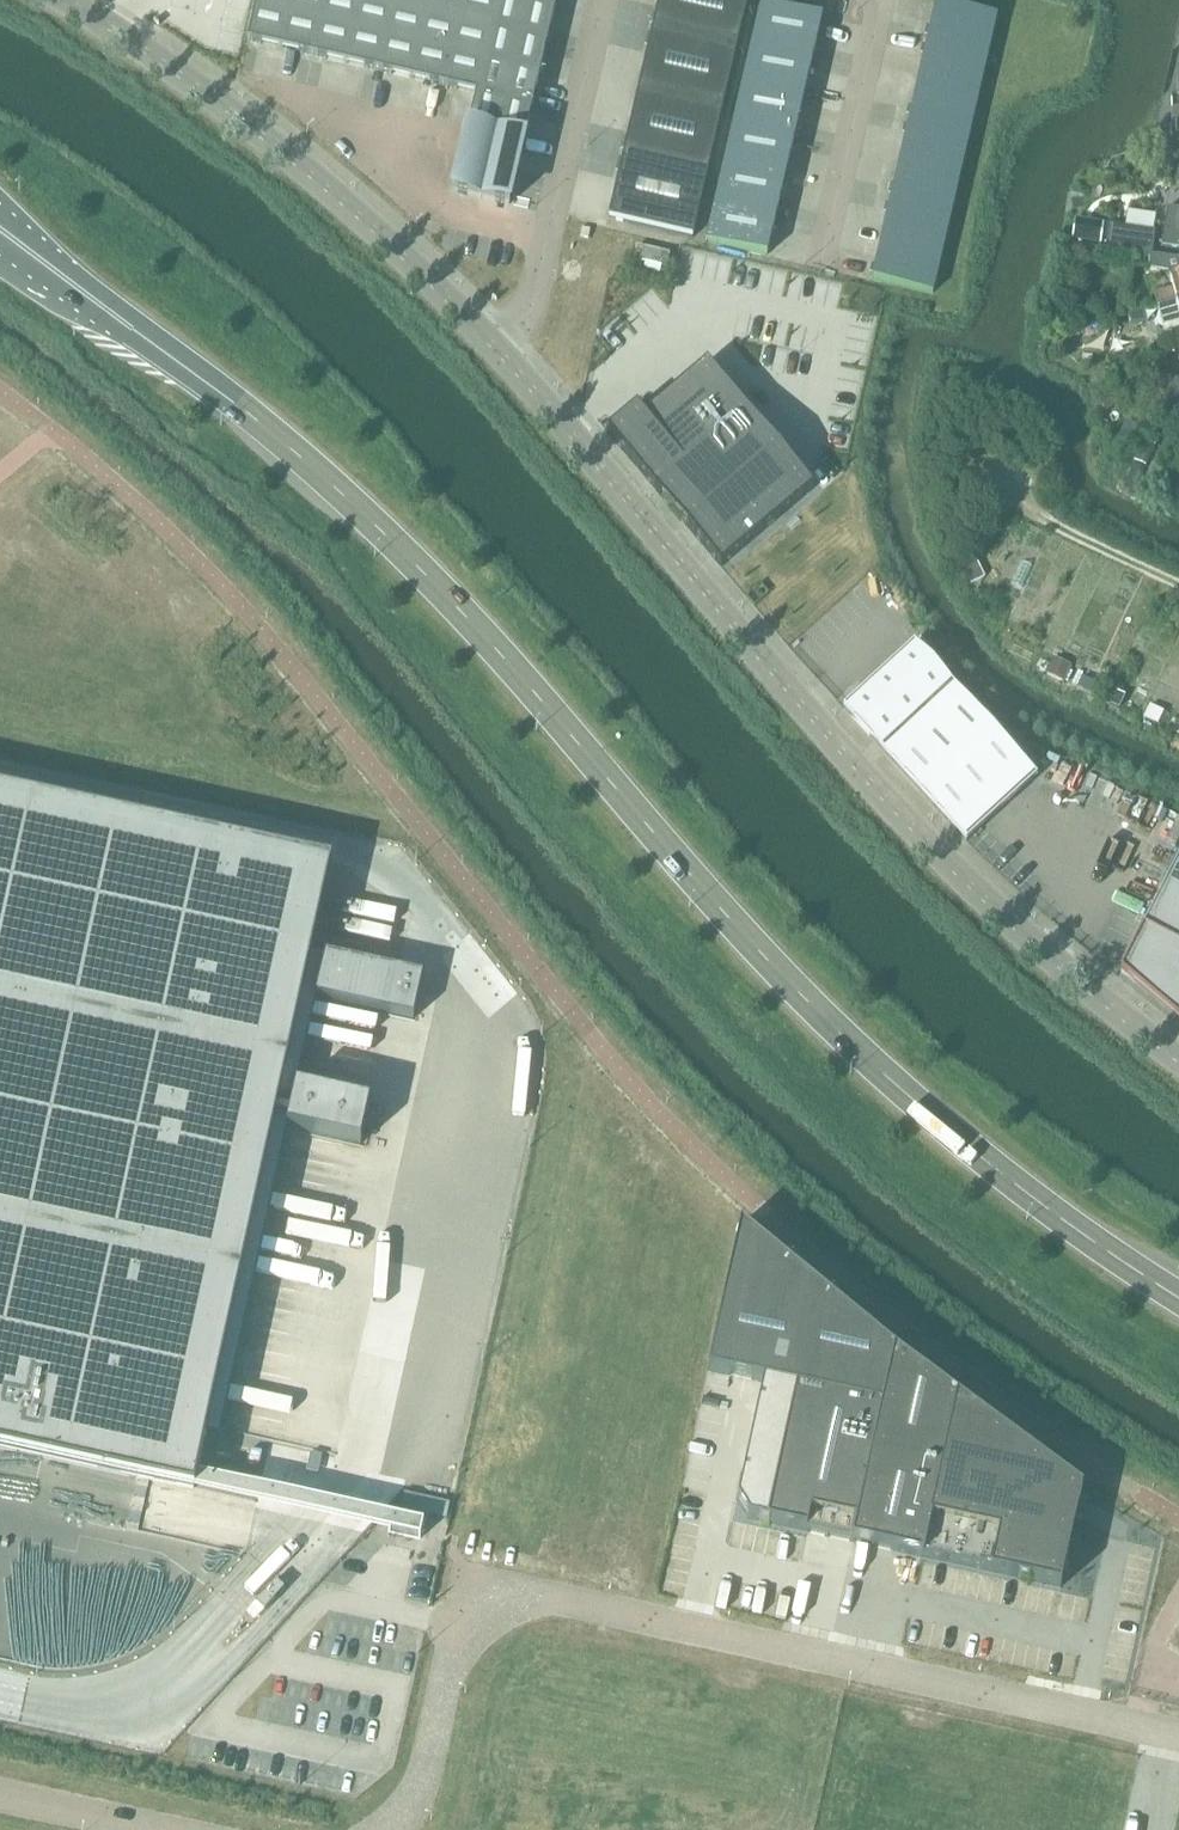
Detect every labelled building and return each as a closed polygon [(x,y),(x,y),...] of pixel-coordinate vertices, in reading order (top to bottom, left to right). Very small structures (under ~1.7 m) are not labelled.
[(248,40),(254,42),(271,46),(280,48),(292,0),(257,0),(248,40)] [(280,48),(290,50),(307,54),(313,56),(326,0),(292,0),(280,48)] [(313,56),(319,57),(336,61),(346,63),(360,0),(326,0),(313,56)] [(346,63),(355,65),(371,69),(378,71),(393,6),(369,0),(360,0),(346,63)] [(393,6),(426,13),(429,0),(395,0),(393,6)] [(426,13),(459,21),(463,0),(429,0),(426,13)] [(459,21),(491,28),(498,0),(463,0),(459,21)] [(491,28),(547,41),(548,35),(552,19),(555,9),(518,0),(498,0),(491,28)] [(555,9),(557,0),(518,0),(555,9)] [(608,218),(692,238),(748,0),(659,0),(655,16),(649,40),(642,70),(639,87),(636,98),(632,115),(626,143),(620,166),(614,192),(610,209),(608,218)] [(987,55),(997,16),(936,2),(933,12),(929,32),(927,41),(987,55)] [(820,26),(822,17),(761,3),(752,42),(813,57),(815,47),(820,26)] [(393,6),(378,71),(384,72),(399,76),(411,78),(426,13),(393,6)] [(426,13),(411,78),(422,81),(437,84),(444,86),(459,21),(426,13)] [(459,21),(444,86),(450,87),(466,91),(476,93),(484,61),(491,28),(459,21)] [(491,28),(484,61),(539,74),(542,64),(546,47),(547,41),(491,28)] [(978,95),(987,55),(927,41),(925,49),(920,69),(917,81),(978,95)] [(811,64),(813,57),(752,42),(743,82),(804,96),(807,82),(811,64)] [(484,61),(476,93),(532,106),(533,101),(537,84),(539,74),(484,61)] [(969,134),(978,95),(917,81),(915,92),(910,113),(908,120),(969,134)] [(801,109),(804,96),(743,82),(734,121),(794,136),(796,127),(801,109)] [(476,93),(468,126),(497,133),(524,139),(527,129),(530,112),(532,106),(476,93)] [(899,160),(960,174),(969,134),(908,120),(907,128),(902,147),(899,160)] [(793,143),(794,136),(734,121),(724,161),(785,175),(789,160),(793,143)] [(465,140),(453,191),(460,193),(481,198),(497,133),(468,126),(465,140)] [(497,133),(481,198),(500,202),(509,204),(519,160),(523,144),(524,139),(497,133)] [(890,200),(951,214),(960,174),(899,160),(896,174),(892,191),(890,200)] [(783,187),(785,175),(724,161),(715,201),(776,215),(778,206),(783,187)] [(942,253),(951,214),(890,200),(888,209),(883,230),(881,239),(942,253)] [(774,223),(776,215),(715,201),(706,241),(767,255),(770,241),(774,223)] [(1167,208),(1164,230),(1161,247),(1178,250),(1178,210),(1167,208)] [(1101,241),(1104,218),(1076,215),(1074,238),(1101,241)] [(1154,249),(1156,228),(1105,222),(1103,242),(1154,249)] [(932,293),(942,253),(881,239),(878,251),(874,269),(872,279),(932,293)] [(661,251),(636,246),(634,254),(633,260),(666,267),(667,262),(669,253),(661,251)] [(1177,302),(1178,301),(1178,258),(1149,254),(1148,268),(1167,272),(1173,288),(1153,294),(1157,306),(1177,301),(1177,302)] [(1177,302),(1128,315),(1131,327),(1147,323),(1147,322),(1161,318),(1161,319),(1178,315),(1178,301),(1177,302)] [(608,430),(606,432),(660,494),(661,493),(692,507),(689,522),(686,525),(721,566),(767,527),(813,487),(707,361),(643,415),(636,406),(634,408),(642,416),(635,422),(633,420),(632,421),(633,423),(628,427),(624,431),(622,429),(621,430),(623,432),(616,438),(608,430)] [(1178,390),(1178,374),(1159,390),(1167,400),(1178,390)] [(634,408),(608,430),(616,438),(623,432),(621,430),(622,429),(624,431),(628,427),(633,423),(632,421),(633,420),(635,422),(642,416),(634,408)] [(1119,491),(1131,497),(1142,470),(1130,464),(1119,491)] [(661,493),(660,494),(686,525),(689,522),(692,507),(661,493)] [(984,577),(975,559),(961,565),(970,584),(984,577)] [(852,700),(843,707),(866,732),(882,749),(952,685),(914,643),(896,659),(887,668),(861,691),(852,700)] [(1070,665),(1053,658),(1046,673),(1062,681),(1070,665)] [(1094,683),(1081,677),(1077,686),(1089,692),(1094,683)] [(952,685),(882,749),(913,783),(966,841),(993,817),(1010,801),(1027,785),(1036,777),(952,685)] [(1125,696),(1114,691),(1108,703),(1119,708),(1125,696)] [(1163,712),(1150,705),(1143,719),(1157,725),(1163,712)] [(0,790),(0,1446),(136,1476),(148,1479),(149,1479),(193,1489),(194,1488),(197,1473),(207,1427),(219,1429),(219,1428),(222,1415),(227,1393),(232,1371),(236,1350),(241,1328),(246,1307),(250,1287),(255,1265),(260,1244),(264,1223),(269,1202),(273,1181),(278,1159),(283,1137),(285,1127),(362,1144),(367,1124),(371,1104),(294,1087),(297,1075),(301,1055),(306,1032),(311,1009),(314,997),(413,1019),(418,997),(422,976),(311,952),(314,939),(318,920),(322,902),(331,863),(0,790)] [(1120,972),(1160,1006),(1178,1022),(1178,857),(1152,910),(1120,972)] [(740,1223),(708,1371),(763,1383),(736,1501),(742,1510),(749,1520),(777,1526),(816,1534),(835,1539),(851,1542),(874,1439),(894,1350),(894,1347),(740,1223)] [(874,1439),(851,1542),(863,1545),(882,1549),(895,1552),(912,1556),(919,1557),(920,1557),(1061,1588),(1070,1544),(1068,1544),(1074,1517),(1083,1519),(1081,1514),(1083,1505),(1087,1500),(1078,1498),(1080,1489),(1000,1430),(1001,1428),(895,1348),(894,1347),(894,1350),(874,1439)] [(232,1445),(218,1442),(216,1453),(229,1456),(232,1445)] [(450,1502),(403,1492),(400,1509),(441,1518),(446,1519),(450,1502)] [(392,1516),(388,1532),(420,1539),(423,1523),(392,1516)] [(275,1579),(254,1602),(265,1611),(285,1589),(275,1579)]
